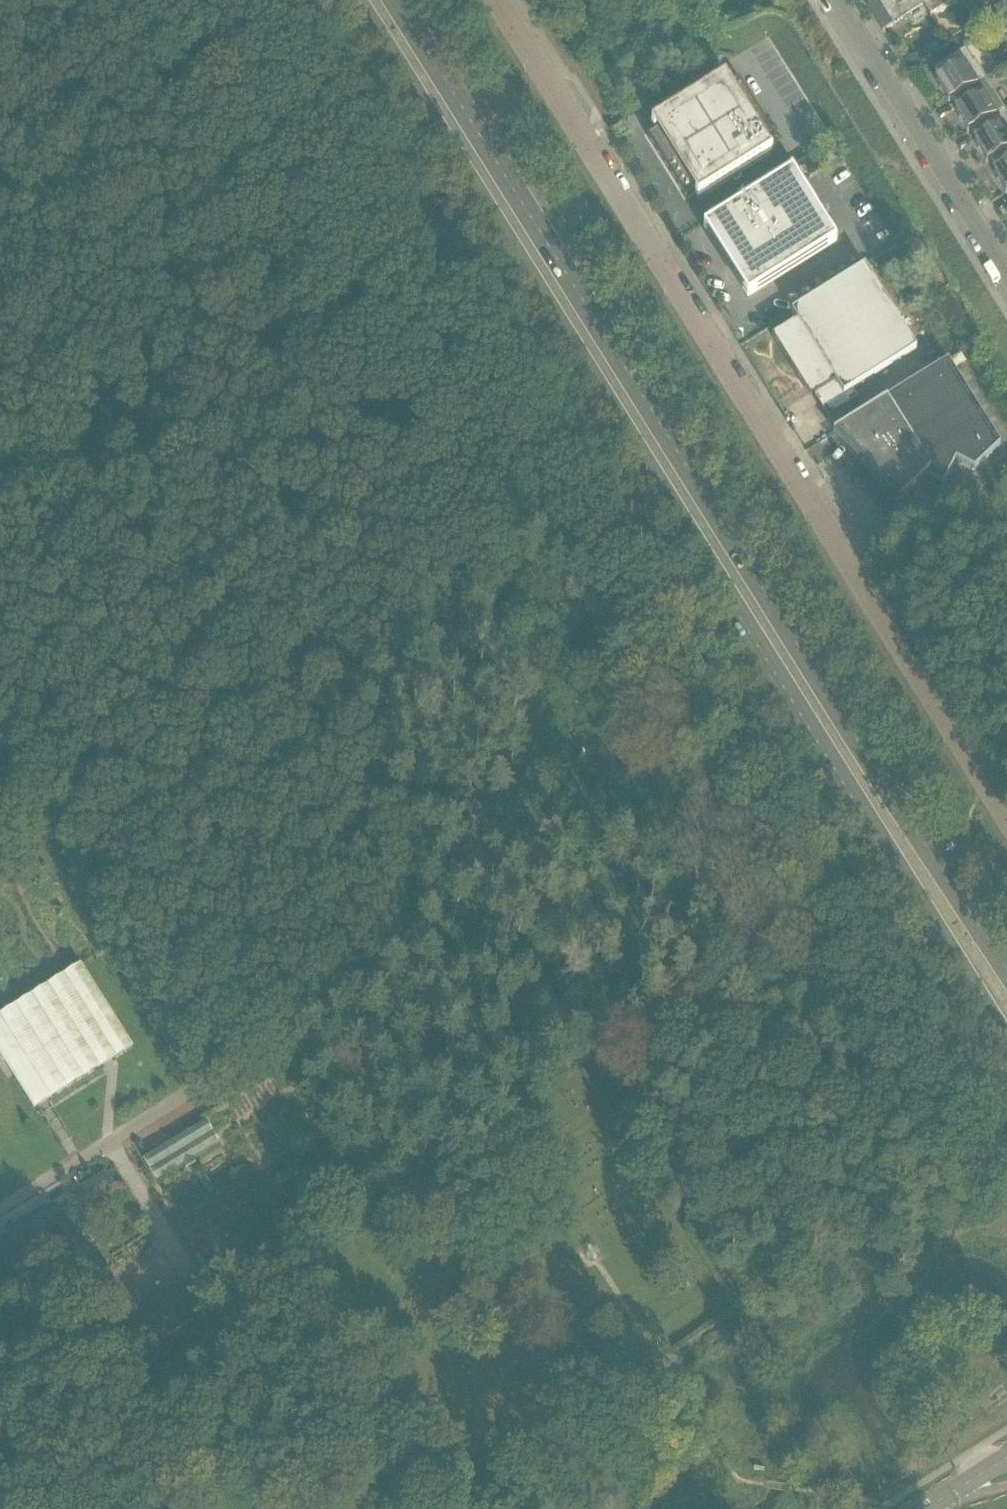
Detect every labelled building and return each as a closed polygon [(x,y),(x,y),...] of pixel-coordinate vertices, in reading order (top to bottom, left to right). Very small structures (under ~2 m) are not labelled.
[(920,0),(874,0),(867,5),(883,31),(923,5),(920,0)] [(923,5),(930,16),(955,0),(920,0),(923,5)] [(996,12),(1000,20),(1006,16),(1006,5),(1005,1),(997,6),(996,12)] [(975,22),(962,30),(969,40),(982,32),(975,22)] [(936,82),(949,102),(986,79),(973,59),(971,60),(965,50),(966,49),(965,48),(933,68),(934,69),(935,69),(941,79),(936,82)] [(918,58),(907,65),(913,75),(924,68),(918,58)] [(663,123),(664,125),(647,136),(685,198),(703,187),(704,189),(695,194),(698,199),(770,154),(772,153),(768,146),(777,140),(738,79),(729,85),(725,78),(651,124),(654,129),(663,123)] [(955,112),(968,132),(1005,109),(992,89),(990,90),(984,80),(986,79),(949,102),(954,99),(960,109),(955,112)] [(987,163),(1006,150),(1006,117),(1003,111),(1005,110),(1005,109),(968,132),(968,133),(973,130),(979,140),(974,143),(987,163)] [(612,130),(618,140),(629,133),(623,123),(612,130)] [(1006,193),(1006,150),(987,163),(992,160),(999,170),(993,174),(1006,193)] [(792,166),(703,222),(704,223),(707,221),(710,225),(704,229),(748,299),(836,244),(834,241),(838,239),(800,178),(806,174),(809,179),(822,171),(812,155),(793,167),(792,166)] [(810,400),(815,397),(828,418),(857,399),(852,391),(916,350),(865,267),(791,313),(797,322),(772,337),(810,400)] [(833,433),(834,434),(835,434),(842,441),(836,447),(837,447),(842,442),(899,501),(900,502),(923,479),(942,488),(956,461),(974,471),(1001,446),(948,361),(833,433)] [(0,1016),(0,1056),(3,1061),(34,1110),(51,1100),(100,1069),(133,1048),(122,1031),(81,966),(0,1016)] [(158,1182),(219,1145),(220,1145),(206,1122),(144,1159),(144,1160),(158,1182)] [(51,1210),(49,1206),(6,1233),(8,1237),(0,1242),(0,1264),(18,1253),(19,1254),(43,1238),(60,1265),(79,1253),(61,1225),(115,1191),(105,1175),(51,1210)] [(10,1273),(2,1279),(8,1289),(17,1284),(10,1273)]
